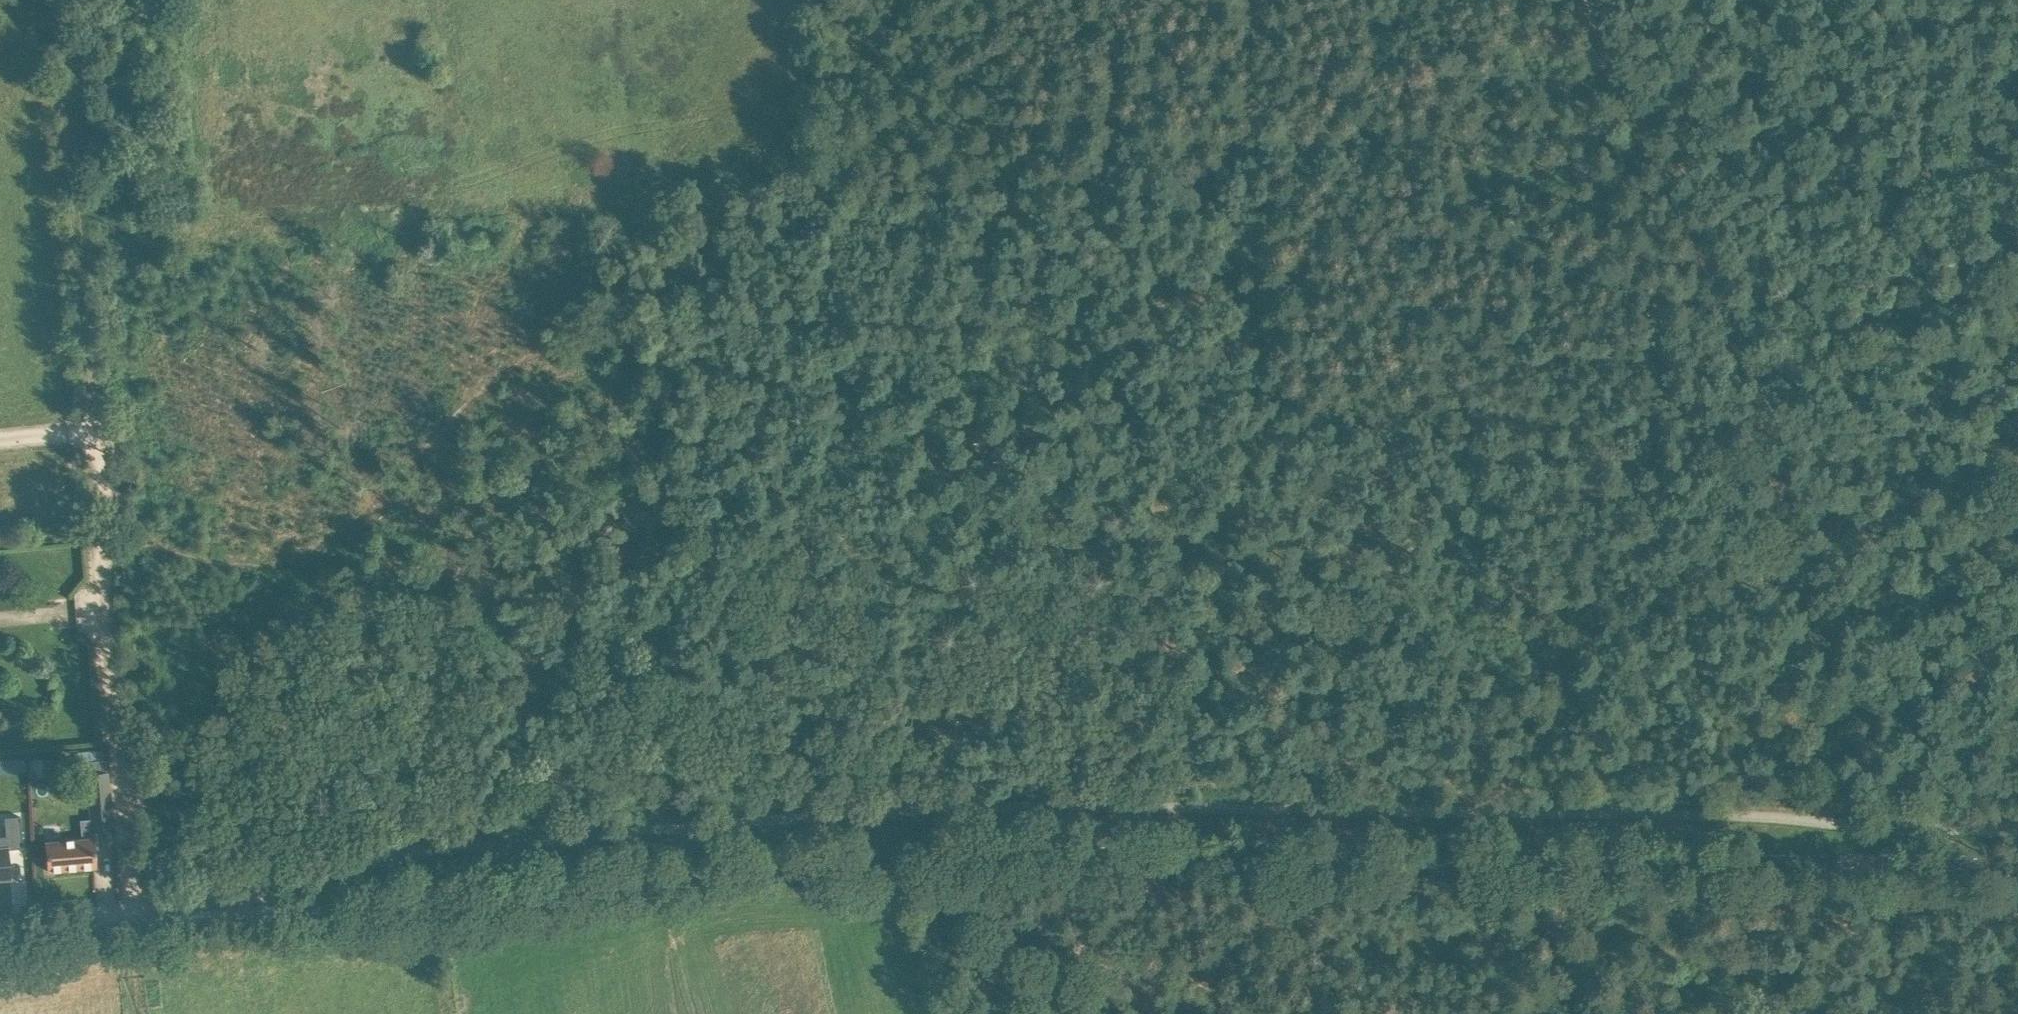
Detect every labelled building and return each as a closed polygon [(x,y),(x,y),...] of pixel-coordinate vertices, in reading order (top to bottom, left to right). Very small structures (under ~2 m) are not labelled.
[(106,773),(87,775),(92,831),(111,829),(106,773)] [(12,874),(9,846),(24,844),(21,812),(5,814),(7,833),(0,833),(0,875),(12,874)] [(93,838),(45,842),(48,870),(95,866),(93,838)]
